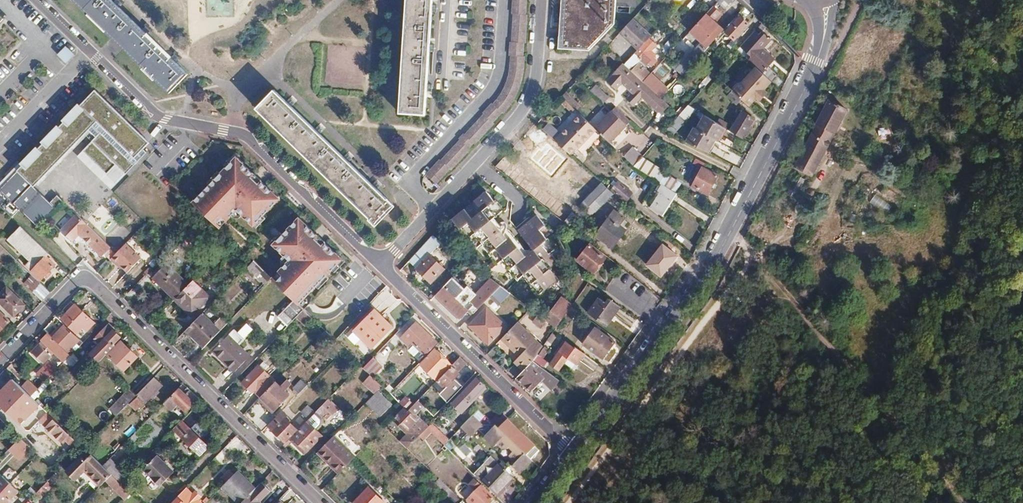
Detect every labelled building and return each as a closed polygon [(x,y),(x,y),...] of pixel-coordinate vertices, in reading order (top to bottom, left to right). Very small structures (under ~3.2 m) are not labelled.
[(170,93),(189,74),(172,58),(152,39),(127,15),(111,0),(72,0),(170,93)] [(400,113),(425,115),(427,84),(429,53),(432,15),(433,0),(407,0),(400,113)] [(426,174),(436,184),(450,169),(452,170),(470,150),(469,149),(473,144),(475,145),(493,126),(492,124),(502,114),(502,115),(510,107),(515,99),(519,88),(522,77),(524,59),(522,59),(524,45),(525,45),(527,17),(526,17),(527,0),(513,0),(512,16),(513,16),(511,43),(510,43),(508,57),(510,57),(508,75),(506,85),(501,96),(492,106),(491,105),(481,115),(483,116),(464,135),(458,140),(459,141),(441,160),(440,160),(426,174)] [(563,37),(559,36),(558,48),(589,50),(615,24),(616,3),(616,0),(566,0),(563,37)] [(718,2),(725,8),(733,0),(719,0),(718,2)] [(716,18),(723,10),(716,4),(709,11),(716,18)] [(708,16),(686,39),(693,46),(716,23),(708,16)] [(736,16),(727,26),(730,28),(721,38),(732,48),(737,43),(735,41),(750,25),(741,16),(739,19),(736,16)] [(633,19),(620,33),(639,50),(649,39),(652,36),(633,19)] [(763,24),(745,43),(747,45),(744,48),(755,58),(751,62),(755,65),(771,80),(773,82),(778,76),(768,67),(772,63),(765,57),(767,54),(763,49),(771,40),(763,33),(768,29),(763,24)] [(701,43),(679,67),(683,72),(716,38),(712,34),(702,45),(701,43)] [(649,39),(639,50),(635,54),(648,66),(643,71),(630,59),(625,64),(643,81),(652,73),(656,68),(653,65),(657,61),(653,57),(654,56),(649,51),(656,45),(649,39)] [(724,44),(720,49),(725,52),(729,48),(724,44)] [(58,54),(67,63),(76,54),(67,45),(58,54)] [(726,55),(712,71),(715,74),(734,53),(732,51),(726,55)] [(775,60),(767,54),(765,57),(772,63),(775,60)] [(662,98),(643,81),(625,64),(608,81),(617,89),(622,83),(633,93),(628,99),(635,105),(643,97),(659,112),(660,111),(662,113),(670,106),(662,98)] [(737,81),(730,88),(732,90),(742,99),(748,105),(756,96),(759,100),(767,92),(763,88),(771,80),(755,65),(741,81),(737,81)] [(652,73),(643,81),(662,98),(670,89),(652,73)] [(598,84),(591,89),(601,102),(608,97),(598,84)] [(95,86),(18,168),(0,186),(0,199),(1,198),(5,193),(38,227),(62,205),(41,183),(88,137),(93,139),(77,155),(111,191),(139,162),(148,151),(145,148),(152,140),(144,134),(95,86)] [(274,90),(256,109),(376,224),(394,205),(382,194),(362,175),(331,145),(298,113),(274,90)] [(742,99),(732,90),(726,96),(736,105),(742,99)] [(566,92),(562,96),(580,114),(584,109),(566,92)] [(849,108),(826,96),(792,162),(815,174),(849,108)] [(611,111),(595,128),(597,130),(612,144),(628,127),(632,122),(615,106),(611,111)] [(680,117),(686,121),(689,123),(697,111),(689,106),(665,132),(666,132),(680,117)] [(743,111),(730,131),(743,139),(746,133),(748,134),(753,126),(751,124),(755,118),(743,111)] [(556,141),(571,154),(576,149),(577,150),(597,130),(595,128),(581,115),(556,141)] [(695,127),(686,142),(708,152),(715,139),(717,141),(724,127),(706,116),(698,129),(695,127)] [(680,117),(666,132),(673,136),(686,121),(680,117)] [(633,132),(628,127),(612,144),(617,149),(633,132)] [(634,147),(625,156),(634,165),(635,166),(642,158),(643,157),(634,147)] [(588,188),(596,179),(566,153),(558,163),(588,188)] [(240,155),(190,203),(212,220),(227,205),(244,219),(275,188),(256,171),(240,155)] [(498,167),(562,219),(571,209),(506,157),(498,167)] [(642,158),(635,166),(642,171),(651,177),(654,179),(660,169),(642,158)] [(705,163),(696,158),(694,162),(703,167),(705,163)] [(691,185),(708,194),(717,176),(703,168),(700,173),(698,172),(691,185)] [(682,182),(660,169),(654,179),(661,183),(663,185),(676,192),(682,182)] [(584,201),(596,213),(615,193),(602,181),(584,201)] [(655,192),(658,194),(663,185),(661,183),(655,192)] [(621,190),(616,186),(615,185),(611,189),(627,202),(634,193),(624,186),(623,187),(621,190)] [(662,215),(676,193),(676,192),(663,185),(658,194),(660,195),(651,208),(662,215)] [(517,263),(516,263),(525,274),(531,269),(538,279),(537,279),(545,290),(558,279),(551,269),(560,262),(551,252),(556,249),(548,238),(547,239),(538,229),(544,224),(537,215),(519,229),(496,200),(494,201),(486,191),(452,218),(460,228),(469,222),(476,232),(482,227),(490,237),(489,237),(497,248),(496,249),(504,259),(510,254),(517,263)] [(886,214),(892,206),(876,194),(870,201),(886,214)] [(307,219),(291,203),(263,232),(278,245),(268,261),(286,275),(295,267),(299,262),(325,235),(307,219)] [(596,235),(613,248),(627,230),(621,225),(625,219),(615,211),(606,222),(602,219),(596,228),(600,231),(596,235)] [(100,256),(109,247),(76,214),(59,230),(70,241),(77,234),(100,256)] [(49,253),(20,226),(8,239),(30,260),(26,265),(41,279),(45,275),(48,278),(52,273),(49,271),(55,264),(47,256),(49,253)] [(409,261),(416,268),(430,254),(442,242),(433,235),(409,261)] [(141,258),(126,243),(115,253),(111,258),(117,264),(119,262),(127,271),(141,258)] [(594,272),(607,256),(591,243),(578,260),(594,272)] [(430,254),(416,268),(430,282),(444,269),(430,254)] [(254,261),(247,267),(265,284),(271,278),(254,261)] [(468,261),(461,269),(468,276),(476,267),(468,261)] [(152,278),(175,299),(189,284),(167,263),(152,278)] [(30,286),(37,279),(32,274),(25,282),(30,286)] [(473,299),(453,278),(436,295),(460,318),(469,309),(474,313),(492,294),(500,285),(491,279),(473,299)] [(37,279),(30,286),(28,288),(43,302),(51,293),(37,279)] [(189,284),(175,299),(192,316),(210,297),(193,281),(189,284)] [(500,285),(492,294),(500,303),(510,293),(500,285)] [(7,287),(0,294),(0,302),(14,316),(19,311),(20,312),(22,312),(26,309),(25,307),(24,306),(25,304),(7,287)] [(302,296),(297,301),(303,306),(308,301),(302,296)] [(562,296),(545,319),(546,320),(549,323),(556,328),(573,305),(562,296)] [(607,324),(620,306),(610,299),(606,303),(599,298),(588,313),(596,319),(597,317),(607,324)] [(65,307),(69,311),(75,304),(72,300),(65,307)] [(304,310),(294,300),(283,311),(294,320),(304,310)] [(91,319),(75,304),(69,311),(62,318),(77,333),(91,319)] [(486,308),(470,325),(488,344),(506,326),(486,308)] [(375,309),(354,329),(373,348),(394,328),(375,309)] [(301,314),(310,323),(313,319),(305,310),(301,314)] [(0,312),(0,331),(10,321),(0,312)] [(203,313),(187,330),(204,347),(228,323),(221,317),(214,324),(203,313)] [(306,327),(310,323),(301,314),(297,318),(306,327)] [(545,319),(539,315),(534,321),(541,327),(546,320),(545,319)] [(517,322),(502,339),(520,356),(515,361),(524,370),(533,361),(538,354),(543,347),(517,322)] [(417,323),(402,338),(409,345),(412,342),(425,355),(437,342),(417,323)] [(65,324),(52,337),(67,351),(73,347),(76,350),(79,346),(76,343),(80,339),(65,324)] [(88,337),(95,330),(92,326),(84,334),(88,337)] [(121,337),(113,330),(112,331),(107,327),(95,338),(107,350),(121,337)] [(234,329),(213,351),(235,372),(251,356),(239,344),(244,339),(234,329)] [(325,330),(318,338),(326,346),(333,338),(331,336),(325,330)] [(589,348),(603,358),(615,342),(599,331),(592,340),(595,341),(589,348)] [(67,351),(52,337),(48,333),(41,340),(45,344),(38,351),(46,359),(53,352),(63,362),(71,355),(67,351)] [(137,356),(121,340),(107,354),(124,370),(137,356)] [(585,353),(575,346),(574,348),(564,340),(561,345),(563,346),(550,365),(558,370),(567,357),(576,364),(585,353)] [(76,350),(75,350),(80,356),(90,346),(84,341),(79,346),(76,350)] [(538,354),(533,361),(540,366),(544,369),(548,362),(543,358),(550,350),(545,346),(539,355),(538,354)] [(436,349),(421,364),(437,380),(452,365),(436,349)] [(70,367),(81,358),(76,352),(65,361),(70,367)] [(465,361),(461,357),(453,366),(439,381),(452,394),(461,384),(455,379),(461,373),(459,372),(467,363),(465,361)] [(374,358),(364,368),(369,372),(372,376),(373,377),(383,367),(374,358)] [(50,359),(37,374),(45,381),(58,366),(50,359)] [(524,370),(517,378),(531,392),(545,377),(536,370),(540,366),(533,361),(524,370)] [(252,388),(260,397),(261,396),(276,381),(260,365),(243,383),(250,390),(252,388)] [(363,379),(369,372),(364,368),(363,367),(361,365),(355,371),(363,379)] [(536,370),(545,377),(549,373),(544,369),(540,366),(536,370)] [(371,375),(363,383),(375,394),(382,386),(371,375)] [(154,377),(137,395),(139,396),(131,404),(136,410),(145,401),(146,402),(162,385),(154,377)] [(471,402),(486,385),(477,377),(453,402),(463,413),(473,403),(471,402)] [(281,386),(276,381),(261,396),(275,410),(290,395),(285,390),(292,383),(287,379),(281,386)] [(293,391),(297,395),(307,385),(301,379),(294,387),(295,389),(293,391)] [(29,382),(23,388),(31,396),(37,389),(29,382)] [(390,393),(395,389),(388,383),(384,387),(390,393)] [(471,402),(473,403),(488,387),(486,385),(471,402)] [(26,394),(21,389),(14,397),(19,402),(26,394)] [(116,416),(136,396),(129,389),(109,409),(116,416)] [(193,402),(197,398),(190,391),(186,395),(180,389),(172,397),(171,396),(164,403),(171,411),(179,403),(186,411),(194,403),(193,402)] [(378,392),(367,403),(381,416),(392,405),(378,392)] [(329,399),(323,405),(329,410),(332,414),(338,407),(329,399)] [(418,406),(422,403),(418,400),(408,410),(404,407),(396,416),(402,422),(399,426),(407,434),(400,441),(408,448),(427,428),(429,426),(417,414),(421,409),(418,406)] [(302,411),(310,418),(315,413),(316,412),(308,405),(302,411)] [(316,412),(315,413),(321,418),(329,410),(323,405),(316,412)] [(202,416),(194,408),(174,428),(200,454),(208,446),(202,440),(209,433),(198,421),(202,416)] [(70,444),(74,440),(43,409),(38,414),(42,418),(41,419),(48,425),(46,427),(61,442),(64,438),(70,444)] [(468,434),(486,416),(479,409),(461,428),(468,434)] [(491,421),(496,426),(532,461),(542,452),(508,419),(504,415),(500,418),(497,415),(491,421)] [(277,416),(268,425),(285,442),(297,429),(285,417),(282,420),(277,416)] [(130,438),(144,450),(163,430),(150,417),(130,438)] [(68,422),(63,427),(71,436),(76,430),(68,422)] [(309,422),(293,437),(299,443),(297,446),(305,453),(322,435),(309,422)] [(429,426),(427,428),(445,445),(450,440),(432,423),(429,426)] [(520,474),(532,461),(496,426),(485,438),(494,448),(498,444),(503,449),(509,449),(511,447),(515,451),(511,455),(519,463),(513,468),(520,474)] [(356,456),(335,435),(318,453),(339,474),(354,459),(356,456)] [(77,441),(85,449),(90,443),(83,436),(77,441)] [(291,440),(297,446),(299,443),(293,437),(291,440)] [(22,460),(31,446),(18,438),(9,452),(22,460)] [(463,441),(456,448),(467,460),(475,453),(463,441)] [(71,470),(79,478),(85,472),(101,486),(106,481),(112,475),(111,474),(103,466),(92,455),(86,462),(82,458),(71,470)] [(174,472),(157,456),(144,469),(161,486),(174,472)] [(111,474),(112,475),(121,483),(127,476),(122,471),(110,459),(103,466),(111,474)] [(483,483),(496,496),(514,479),(494,459),(480,473),(487,480),(483,483)] [(127,466),(122,471),(127,476),(132,471),(127,466)] [(79,478),(71,470),(67,474),(75,482),(79,478)] [(226,483),(234,474),(230,470),(221,479),(226,483)] [(222,487),(239,502),(241,502),(255,489),(237,471),(234,474),(226,483),(222,487)] [(487,480),(480,473),(476,477),(483,483),(487,480)] [(121,483),(112,475),(106,481),(117,491),(123,485),(121,483)] [(11,484),(3,476),(0,479),(0,495),(11,484)] [(460,499),(440,479),(436,484),(456,502),(460,499)] [(47,482),(37,493),(41,497),(52,486),(47,482)] [(173,502),(188,502),(194,496),(202,502),(206,502),(209,500),(204,494),(206,491),(202,486),(199,489),(193,483),(173,502)] [(11,484),(0,495),(0,502),(6,502),(18,491),(11,484)] [(241,502),(261,502),(259,502),(270,491),(262,484),(256,490),(255,489),(241,502)] [(125,487),(123,485),(117,491),(126,500),(131,494),(125,487)] [(354,502),(386,502),(370,487),(354,502)] [(468,501),(470,502),(496,502),(497,502),(482,487),(468,501)] [(19,502),(27,502),(30,500),(35,495),(29,489),(17,501),(19,502)]
